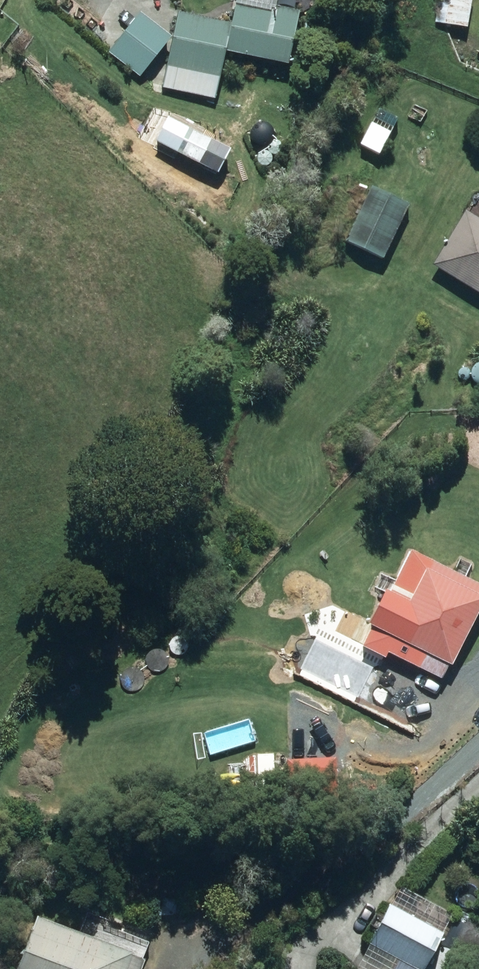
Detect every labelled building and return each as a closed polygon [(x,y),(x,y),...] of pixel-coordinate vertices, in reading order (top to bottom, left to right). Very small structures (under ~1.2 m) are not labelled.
[(179,13),(163,88),(215,99),(225,52),(287,65),(298,12),(242,0),(236,0),(231,24),(179,13)] [(468,28),(472,0),(440,0),(437,23),(468,28)] [(140,15),(111,50),(141,75),(170,40),(140,15)] [(201,164),(213,140),(166,117),(154,141),(201,164)] [(375,118),(360,145),(378,155),(393,128),(375,118)] [(239,180),(205,164),(198,180),(232,196),(239,180)] [(373,187),(346,240),(382,258),(409,206),(373,187)] [(464,211),(431,265),(478,294),(478,220),(464,211)] [(410,551),(363,648),(386,660),(390,654),(440,680),(478,603),(478,586),(410,551)] [(287,674),(325,693),(345,652),(308,633),(287,674)] [(357,968),(444,968),(453,952),(437,944),(452,914),(400,888),(357,968)] [(144,960),(34,921),(17,968),(141,968),(144,960)]
